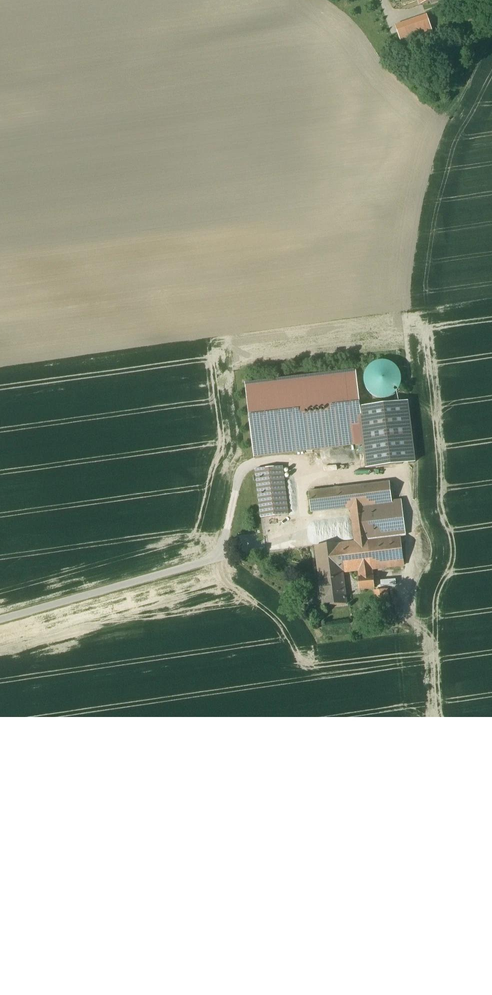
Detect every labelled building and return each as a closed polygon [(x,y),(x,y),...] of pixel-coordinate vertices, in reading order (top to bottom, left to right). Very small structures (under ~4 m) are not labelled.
[(426,16),(396,26),(400,38),(430,27),(426,16)] [(366,374),(365,377),(364,381),(365,385),(367,389),(369,392),(372,395),(375,397),(379,398),(383,399),(387,398),(391,397),(394,395),(397,392),(399,389),(401,385),(401,381),(401,377),(400,373),(398,370),(396,367),(392,364),(389,363),(385,362),(381,362),(377,363),(373,364),(370,367),(368,370),(366,374)] [(254,455),(363,443),(355,372),(246,385),(254,455)] [(282,467),(256,470),(262,518),(288,515),(282,467)] [(342,567),(343,573),(359,571),(360,579),(360,590),(375,589),(372,569),(404,566),(400,537),(406,536),(401,501),(392,502),(390,483),(309,493),(311,513),(351,508),(355,542),(315,547),(318,570),(342,567)] [(313,532),(332,531),(332,522),(313,523),(313,532)] [(335,541),(352,535),(349,526),(332,532),(335,541)] [(329,606),(347,604),(343,573),(342,567),(318,570),(322,599),(328,598),(329,606)]
